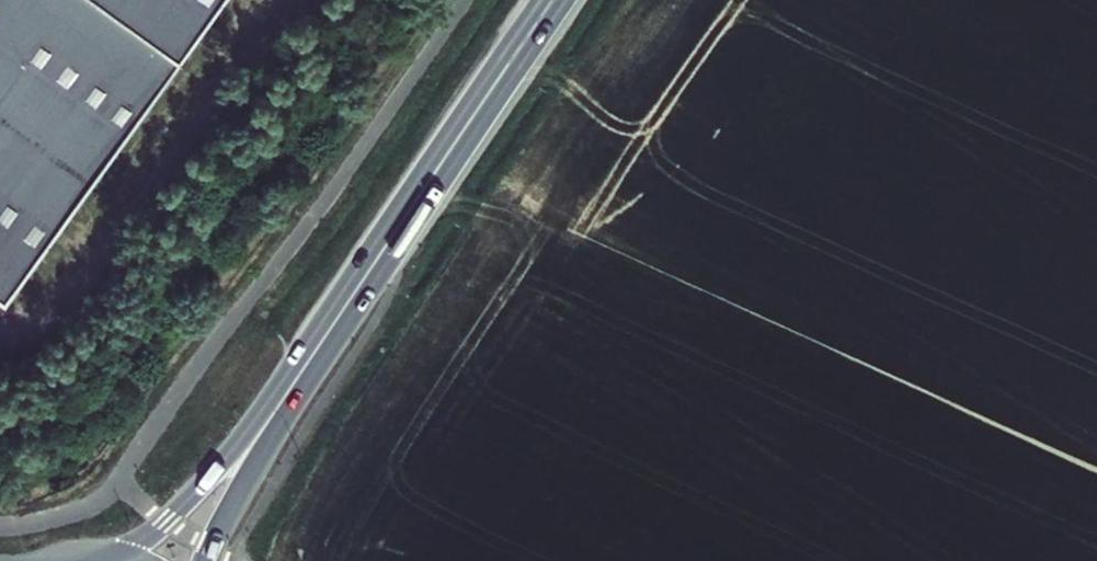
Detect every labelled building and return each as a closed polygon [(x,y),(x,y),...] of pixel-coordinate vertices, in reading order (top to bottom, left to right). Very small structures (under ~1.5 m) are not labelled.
[(11,298),(226,0),(0,0),(0,290),(11,298)]
